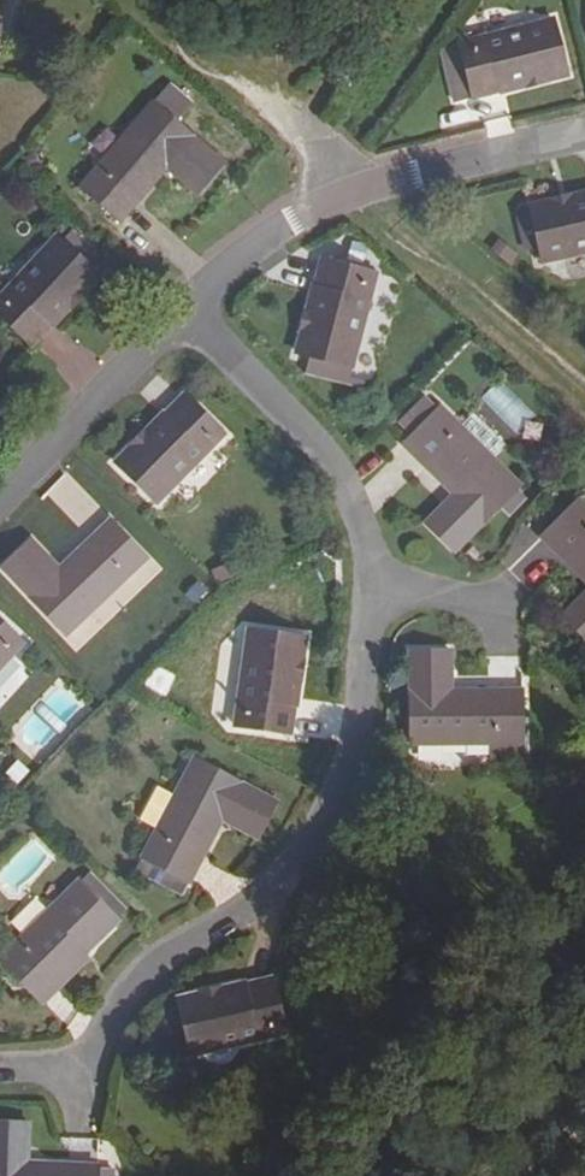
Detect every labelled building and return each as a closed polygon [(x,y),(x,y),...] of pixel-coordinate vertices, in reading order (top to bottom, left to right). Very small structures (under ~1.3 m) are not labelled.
[(469,87),(472,100),(568,76),(553,19),(459,43),(461,52),(444,57),(452,90),(469,87)] [(455,104),(472,100),(469,87),(452,90),(455,104)] [(80,187),(121,222),(166,170),(197,194),(224,163),(152,104),(80,187)] [(519,221),(527,249),(539,247),(544,263),(584,253),(584,194),(531,207),(533,217),(519,221)] [(533,217),(531,207),(517,210),(519,221),(533,217)] [(34,348),(99,277),(56,238),(13,285),(0,273),(0,316),(34,348)] [(499,240),(490,251),(511,267),(519,256),(499,240)] [(320,261),(297,353),(352,366),(373,273),(320,261)] [(182,394),(114,461),(156,503),(224,436),(182,394)] [(493,459),(459,427),(440,407),(436,411),(422,397),(399,421),(413,435),(404,445),(454,494),(425,523),(455,552),(499,507),(508,516),(524,499),(515,491),(520,486),(493,459)] [(472,415),(459,427),(493,459),(505,446),(472,415)] [(578,501),(542,537),(584,580),(584,508),(578,501)] [(2,570),(68,636),(145,558),(108,521),(60,569),(30,540),(2,570)] [(563,616),(584,638),(584,594),(563,616)] [(22,643),(0,623),(0,667),(22,643)] [(304,639),(248,631),(233,727),(290,735),(304,639)] [(523,744),(521,690),(452,691),(451,652),(410,653),(412,746),(523,744)] [(142,875),(171,889),(178,876),(189,882),(222,821),(228,810),(241,816),(235,828),(257,838),(276,802),(193,760),(174,797),(157,830),(143,858),(149,862),(142,875)] [(157,830),(174,797),(157,788),(140,821),(157,830)] [(222,821),(235,828),(241,816),(228,810),(222,821)] [(136,872),(142,875),(149,862),(143,858),(136,872)] [(0,959),(0,961),(31,992),(81,946),(88,952),(118,923),(116,921),(108,913),(117,904),(90,876),(81,885),(79,883),(0,959)] [(182,895),(189,882),(178,876),(171,889),(182,895)] [(117,904),(108,913),(116,921),(125,912),(117,904)] [(81,946),(31,992),(38,1000),(88,952),(81,946)] [(286,1038),(272,977),(177,999),(191,1059),(286,1038)] [(96,1170),(97,1166),(27,1163),(12,1163),(13,1149),(27,1149),(28,1124),(0,1122),(0,1175),(96,1175),(96,1170)] [(27,1163),(27,1149),(13,1149),(12,1163),(27,1163)]
